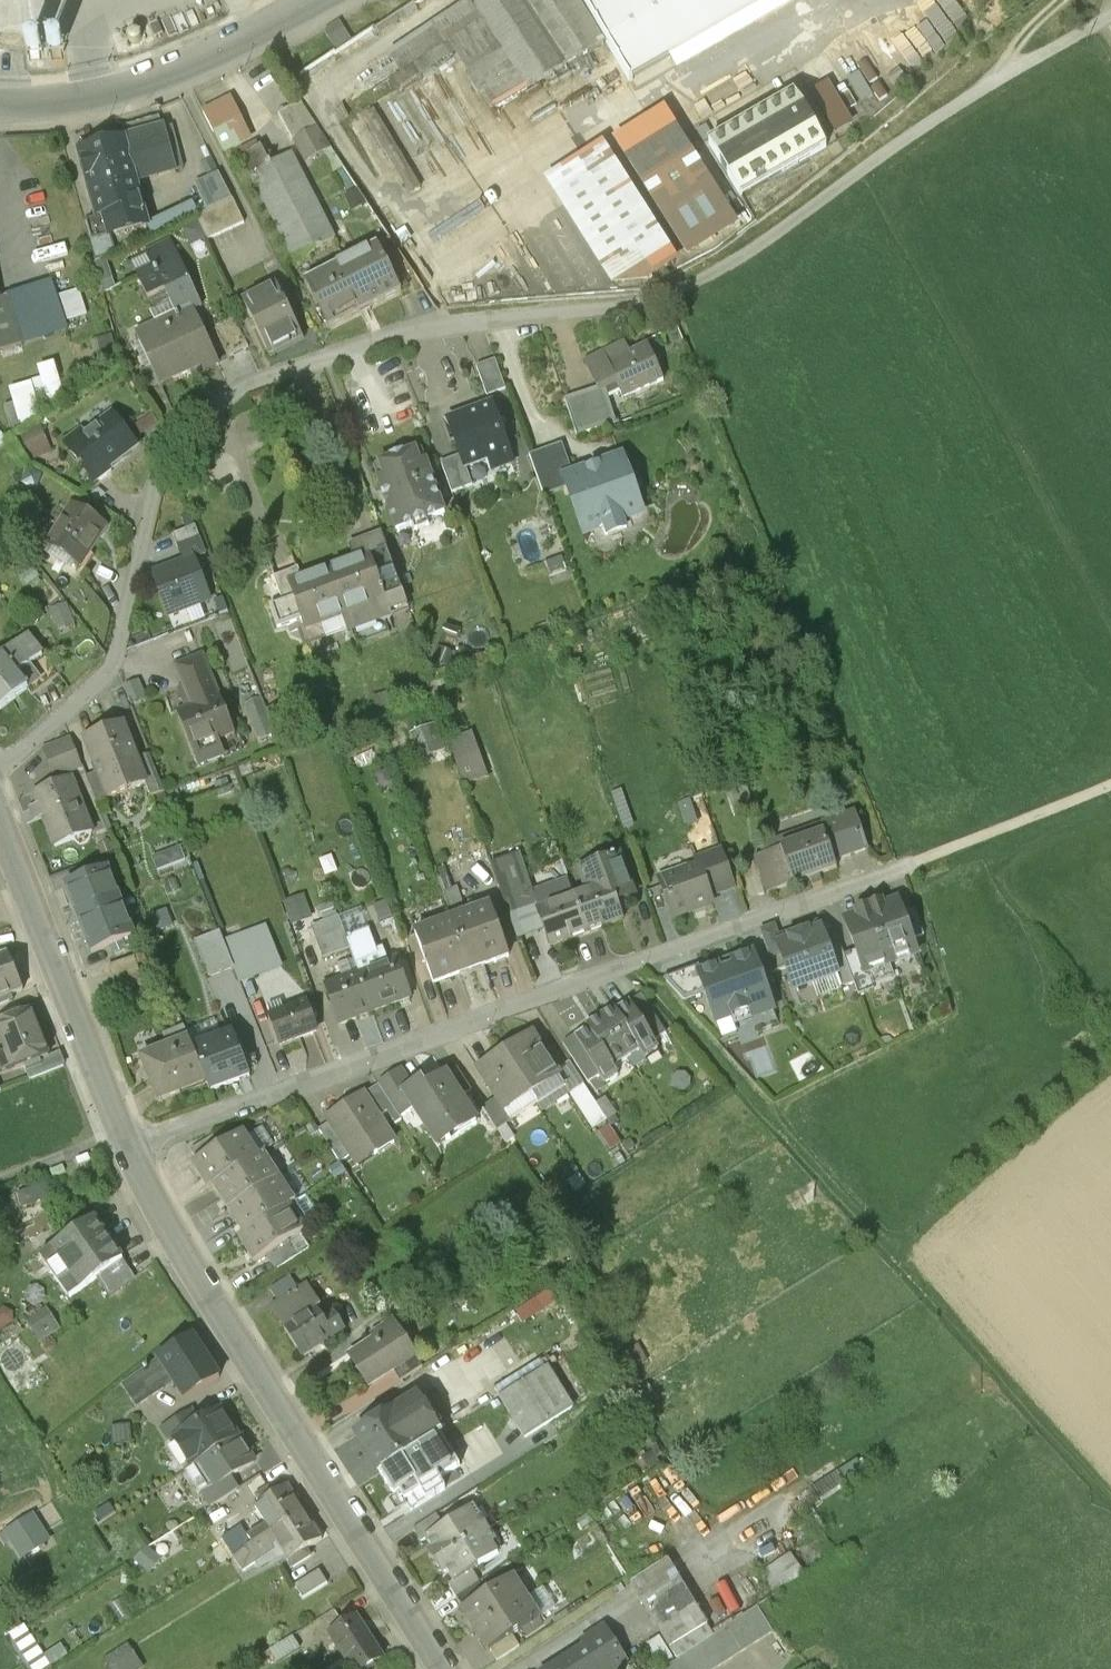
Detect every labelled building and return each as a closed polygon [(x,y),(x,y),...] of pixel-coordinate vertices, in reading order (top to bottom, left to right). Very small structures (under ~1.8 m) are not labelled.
[(607,51),(575,0),(463,0),(470,11),(386,63),(397,80),(391,83),(404,104),(455,73),(484,120),(521,96),(525,102),(607,51)] [(607,51),(628,91),(669,67),(676,79),(800,5),(796,0),(575,0),(607,51)] [(64,40),(48,41),(49,55),(65,53),(64,40)] [(42,42),(26,43),(27,55),(43,54),(42,42)] [(827,84),(807,94),(831,140),(851,130),(827,84)] [(828,153),(796,97),(709,148),(740,202),(828,153)] [(250,136),(231,99),(204,114),(222,150),(250,136)] [(301,101),(279,114),(306,162),(329,149),(301,101)] [(736,231),(663,115),(614,146),(688,261),(736,231)] [(165,130),(79,154),(90,195),(92,195),(98,219),(105,217),(110,235),(149,224),(137,184),(177,173),(165,130)] [(262,152),(244,161),(296,263),(337,243),(292,155),(277,163),(272,154),(264,158),(262,152)] [(672,261),(603,154),(547,189),(616,296),(672,261)] [(208,241),(245,225),(234,201),(196,217),(208,241)] [(98,219),(84,222),(96,265),(115,255),(110,235),(105,217),(98,219)] [(49,222),(39,224),(47,253),(56,251),(49,222)] [(379,246),(307,284),(332,332),(405,295),(379,246)] [(179,259),(138,279),(149,302),(166,294),(177,316),(193,308),(196,314),(204,310),(179,259)] [(278,286),(245,303),(269,354),(303,338),(278,286)] [(79,292),(54,300),(62,325),(87,317),(79,292)] [(2,355),(4,361),(15,357),(13,351),(23,347),(6,301),(0,303),(0,356),(2,355)] [(140,341),(161,385),(202,365),(205,371),(219,364),(196,314),(193,308),(177,316),(174,317),(177,323),(140,341)] [(235,320),(216,329),(230,358),(250,349),(235,320)] [(662,386),(644,348),(626,356),(622,348),(589,364),(605,396),(611,410),(662,386)] [(478,374),(488,406),(507,399),(497,367),(478,374)] [(611,410),(605,396),(572,409),(584,440),(617,427),(611,410)] [(512,454),(496,407),(446,425),(459,463),(462,471),(466,469),(512,454)] [(135,453),(108,423),(85,444),(79,437),(64,450),(98,487),(135,453)] [(21,443),(32,462),(52,451),(42,432),(21,443)] [(441,514),(421,453),(376,469),(396,529),(438,515),(441,514)] [(562,481),(574,477),(565,453),(533,464),(546,502),(567,494),(562,481)] [(646,521),(624,459),(574,477),(562,481),(567,494),(585,543),(646,521)] [(462,471),(459,463),(445,467),(455,499),(474,492),(466,469),(462,471)] [(109,530),(75,510),(49,552),(83,573),(109,530)] [(382,581),(372,554),(328,570),(351,633),(405,613),(392,578),(382,581)] [(155,583),(170,620),(214,603),(199,565),(155,583)] [(348,628),(327,571),(284,587),(304,643),(348,628)] [(67,608),(50,614),(58,636),(75,630),(67,608)] [(30,642),(0,665),(0,716),(30,692),(20,679),(44,661),(30,642)] [(454,655),(439,649),(433,663),(449,669),(454,655)] [(181,723),(199,771),(227,760),(221,744),(237,738),(222,700),(218,701),(203,663),(183,671),(200,715),(181,723)] [(468,714),(447,721),(457,750),(478,743),(468,714)] [(445,757),(435,726),(413,733),(423,765),(445,757)] [(137,763),(124,728),(85,743),(106,799),(145,784),(137,763)] [(72,744),(46,754),(57,781),(82,771),(72,744)] [(150,758),(137,763),(145,784),(152,801),(157,799),(165,797),(150,758)] [(75,783),(34,798),(38,809),(29,812),(34,824),(42,821),(54,852),(85,840),(94,833),(75,783)] [(165,797),(157,799),(164,818),(172,815),(165,797)] [(824,832),(826,836),(835,863),(865,853),(854,822),(824,832)] [(835,863),(826,836),(782,851),(783,855),(794,887),(795,889),(839,874),(835,863)] [(177,849),(151,858),(157,873),(182,864),(177,849)] [(794,887),(783,855),(757,865),(769,896),(794,887)] [(619,859),(601,865),(617,910),(635,904),(619,859)] [(701,871),(702,875),(712,903),(738,893),(727,862),(701,871)] [(588,940),(623,927),(617,910),(601,865),(579,873),(588,897),(575,901),(588,940)] [(712,903),(702,875),(661,890),(673,924),(715,909),(712,903)] [(122,908),(110,876),(68,891),(80,924),(122,908)] [(522,943),(545,934),(538,914),(527,885),(504,893),(522,943)] [(289,907),(297,930),(315,924),(306,900),(289,907)] [(552,953),(588,940),(575,901),(538,914),(545,934),(552,953)] [(871,909),(894,969),(902,966),(901,963),(912,958),(914,962),(921,959),(915,942),(905,915),(900,902),(886,907),(884,904),(871,909)] [(134,941),(122,908),(80,924),(92,956),(134,941)] [(885,973),(894,969),(871,909),(857,914),(858,918),(844,923),(857,957),(866,980),(873,977),(872,974),(883,969),(885,973)] [(511,963),(493,911),(454,924),(473,976),(511,963)] [(916,911),(905,915),(915,942),(926,938),(916,911)] [(144,923),(152,944),(173,936),(164,915),(144,923)] [(326,957),(352,948),(344,926),(342,920),(323,926),(321,922),(318,923),(320,928),(317,929),(326,957)] [(352,948),(354,954),(375,946),(369,930),(365,932),(361,920),(344,926),(352,948)] [(473,976),(454,924),(418,937),(436,990),(473,976)] [(780,943),(772,946),(780,968),(789,994),(827,980),(810,933),(780,943)] [(219,936),(195,945),(209,980),(235,970),(230,957),(222,935),(219,936)] [(772,946),(780,943),(778,938),(761,943),(771,972),(780,968),(772,946)] [(417,1004),(401,962),(383,969),(375,946),(354,954),(358,962),(378,1018),(417,1004)] [(249,949),(230,957),(235,970),(242,989),(276,976),(269,957),(255,963),(249,949)] [(759,950),(746,954),(756,985),(769,981),(759,950)] [(746,954),(691,973),(698,994),(705,1016),(737,1006),(741,1017),(765,1009),(756,985),(746,954)] [(866,980),(857,957),(846,961),(862,1001),(872,997),(866,980)] [(14,959),(0,964),(0,1009),(1,1012),(18,1006),(16,1001),(28,996),(14,959)] [(154,987),(143,959),(109,972),(120,1000),(154,987)] [(378,1018),(358,962),(339,969),(344,983),(328,989),(343,1030),(378,1018)] [(698,994),(691,973),(655,985),(672,1003),(698,994)] [(642,1006),(631,1014),(654,1049),(666,1042),(642,1006)] [(322,1037),(312,1008),(275,1022),(286,1051),(322,1037)] [(617,1015),(602,1025),(628,1066),(641,1057),(647,1066),(660,1058),(654,1049),(631,1014),(620,1021),(617,1015)] [(32,1016),(0,1029),(0,1042),(7,1060),(0,1063),(0,1081),(25,1071),(50,1061),(32,1016)] [(628,1066),(602,1025),(588,1034),(591,1040),(581,1046),(604,1082),(610,1090),(621,1083),(616,1074),(628,1066)] [(206,1094),(211,1092),(197,1056),(191,1040),(136,1061),(156,1113),(206,1094)] [(235,1042),(197,1056),(211,1092),(213,1098),(251,1083),(235,1042)] [(553,1078),(530,1042),(505,1059),(533,1104),(559,1087),(553,1078)] [(581,1046),(569,1055),(592,1090),(604,1082),(581,1046)] [(770,1047),(753,1048),(754,1074),(770,1074),(770,1047)] [(50,1061),(25,1071),(30,1085),(65,1071),(60,1057),(50,1061)] [(533,1104),(505,1059),(478,1075),(494,1101),(507,1121),(533,1104)] [(569,1069),(553,1078),(559,1087),(567,1100),(584,1089),(569,1069)] [(460,1076),(449,1084),(464,1107),(475,1100),(460,1076)] [(399,1100),(408,1094),(398,1078),(377,1092),(378,1092),(395,1117),(403,1129),(414,1122),(399,1100)] [(449,1084),(446,1080),(428,1092),(423,1084),(408,1094),(399,1100),(414,1122),(439,1160),(481,1133),(464,1107),(449,1084)] [(584,1089),(567,1100),(592,1137),(601,1132),(602,1134),(610,1129),(584,1089)] [(395,1117),(378,1092),(367,1100),(383,1124),(395,1117)] [(383,1124),(367,1100),(329,1125),(361,1172),(399,1147),(383,1124)] [(507,1121),(494,1101),(481,1110),(497,1136),(511,1127),(507,1121)] [(263,1163),(247,1139),(224,1154),(200,1169),(192,1175),(208,1199),(213,1195),(263,1163)] [(224,1154),(216,1143),(193,1157),(200,1169),(224,1154)] [(628,1155),(615,1163),(622,1174),(635,1167),(628,1155)] [(284,1183),(268,1159),(263,1163),(213,1195),(228,1219),(284,1183)] [(299,1207),(284,1183),(228,1219),(244,1243),(293,1211),(299,1207)] [(309,1235),(293,1211),(244,1243),(238,1247),(253,1271),(267,1262),(300,1240),(309,1235)] [(124,1269),(96,1229),(45,1264),(73,1305),(99,1287),(124,1269)] [(310,1256),(300,1240),(267,1262),(277,1277),(310,1256)] [(124,1269),(99,1287),(111,1305),(137,1287),(124,1269)] [(274,1298),(282,1311),(301,1299),(293,1287),(274,1298)] [(306,1367),(351,1339),(337,1317),(325,1325),(321,1318),(325,1316),(310,1293),(301,1299),(282,1311),(273,1316),(306,1367)] [(58,1337),(45,1317),(28,1329),(41,1348),(58,1337)] [(418,1364),(394,1326),(371,1341),(375,1349),(350,1365),(368,1395),(396,1378),(418,1364)] [(219,1383),(193,1343),(157,1367),(172,1390),(183,1407),(219,1383)] [(425,1376),(418,1364),(396,1378),(403,1390),(425,1376)] [(172,1390),(157,1367),(122,1390),(138,1412),(172,1390)] [(578,1417),(549,1372),(499,1404),(527,1449),(578,1417)] [(380,1475),(441,1437),(417,1399),(357,1437),(380,1475)] [(195,1472),(238,1445),(221,1418),(202,1430),(174,1448),(191,1474),(195,1472)] [(174,1448),(202,1430),(196,1422),(169,1439),(174,1448)] [(128,1448),(126,1431),(112,1432),(114,1450),(128,1448)] [(460,1469),(441,1437),(380,1475),(395,1499),(400,1495),(405,1504),(406,1503),(412,1512),(446,1491),(438,1480),(441,1479),(442,1480),(460,1469)] [(257,1467),(242,1442),(238,1445),(195,1472),(209,1493),(211,1496),(234,1482),(257,1467)] [(241,1493),(234,1482),(211,1496),(209,1493),(203,1497),(212,1511),(241,1493)] [(306,1518),(290,1493),(255,1515),(265,1530),(272,1540),(274,1539),(306,1518)] [(61,1524),(53,1511),(9,1540),(27,1568),(54,1550),(44,1535),(61,1524)] [(488,1534),(474,1513),(443,1532),(422,1546),(426,1552),(425,1559),(433,1570),(488,1534)] [(323,1545),(306,1518),(274,1539),(278,1545),(290,1565),(323,1545)] [(443,1532),(436,1521),(413,1536),(420,1547),(422,1546),(443,1532)] [(272,1540),(265,1530),(250,1539),(245,1531),(225,1544),(237,1562),(272,1540)] [(502,1556),(488,1534),(433,1570),(440,1581),(449,1582),(453,1588),(473,1574),(502,1556)] [(278,1545),(274,1539),(272,1540),(237,1562),(246,1576),(277,1557),(272,1549),(278,1545)] [(164,1564),(149,1550),(137,1563),(152,1577),(164,1564)] [(790,1552),(760,1572),(776,1594),(805,1573),(790,1552)] [(710,1631),(672,1568),(635,1590),(665,1641),(673,1653),(710,1631)] [(480,1586),(473,1574),(453,1588),(450,1589),(458,1600),(480,1586)] [(330,1590),(322,1577),(298,1591),(306,1604),(330,1590)] [(527,1602),(513,1580),(488,1597),(466,1612),(459,1616),(474,1637),(527,1602)] [(488,1597),(480,1586),(458,1600),(466,1612),(488,1597)] [(540,1622),(527,1602),(474,1637),(487,1657),(492,1653),(514,1639),(540,1622)] [(358,1620),(328,1639),(347,1668),(373,1668),(384,1662),(358,1620)] [(606,1628),(580,1644),(583,1649),(551,1668),(632,1668),(606,1628)] [(522,1651),(514,1639),(492,1653),(500,1665),(522,1651)] [(665,1641),(651,1650),(662,1668),(666,1668),(678,1662),(673,1653),(665,1641)] [(128,1645),(104,1661),(110,1668),(141,1668),(144,1667),(128,1645)]
